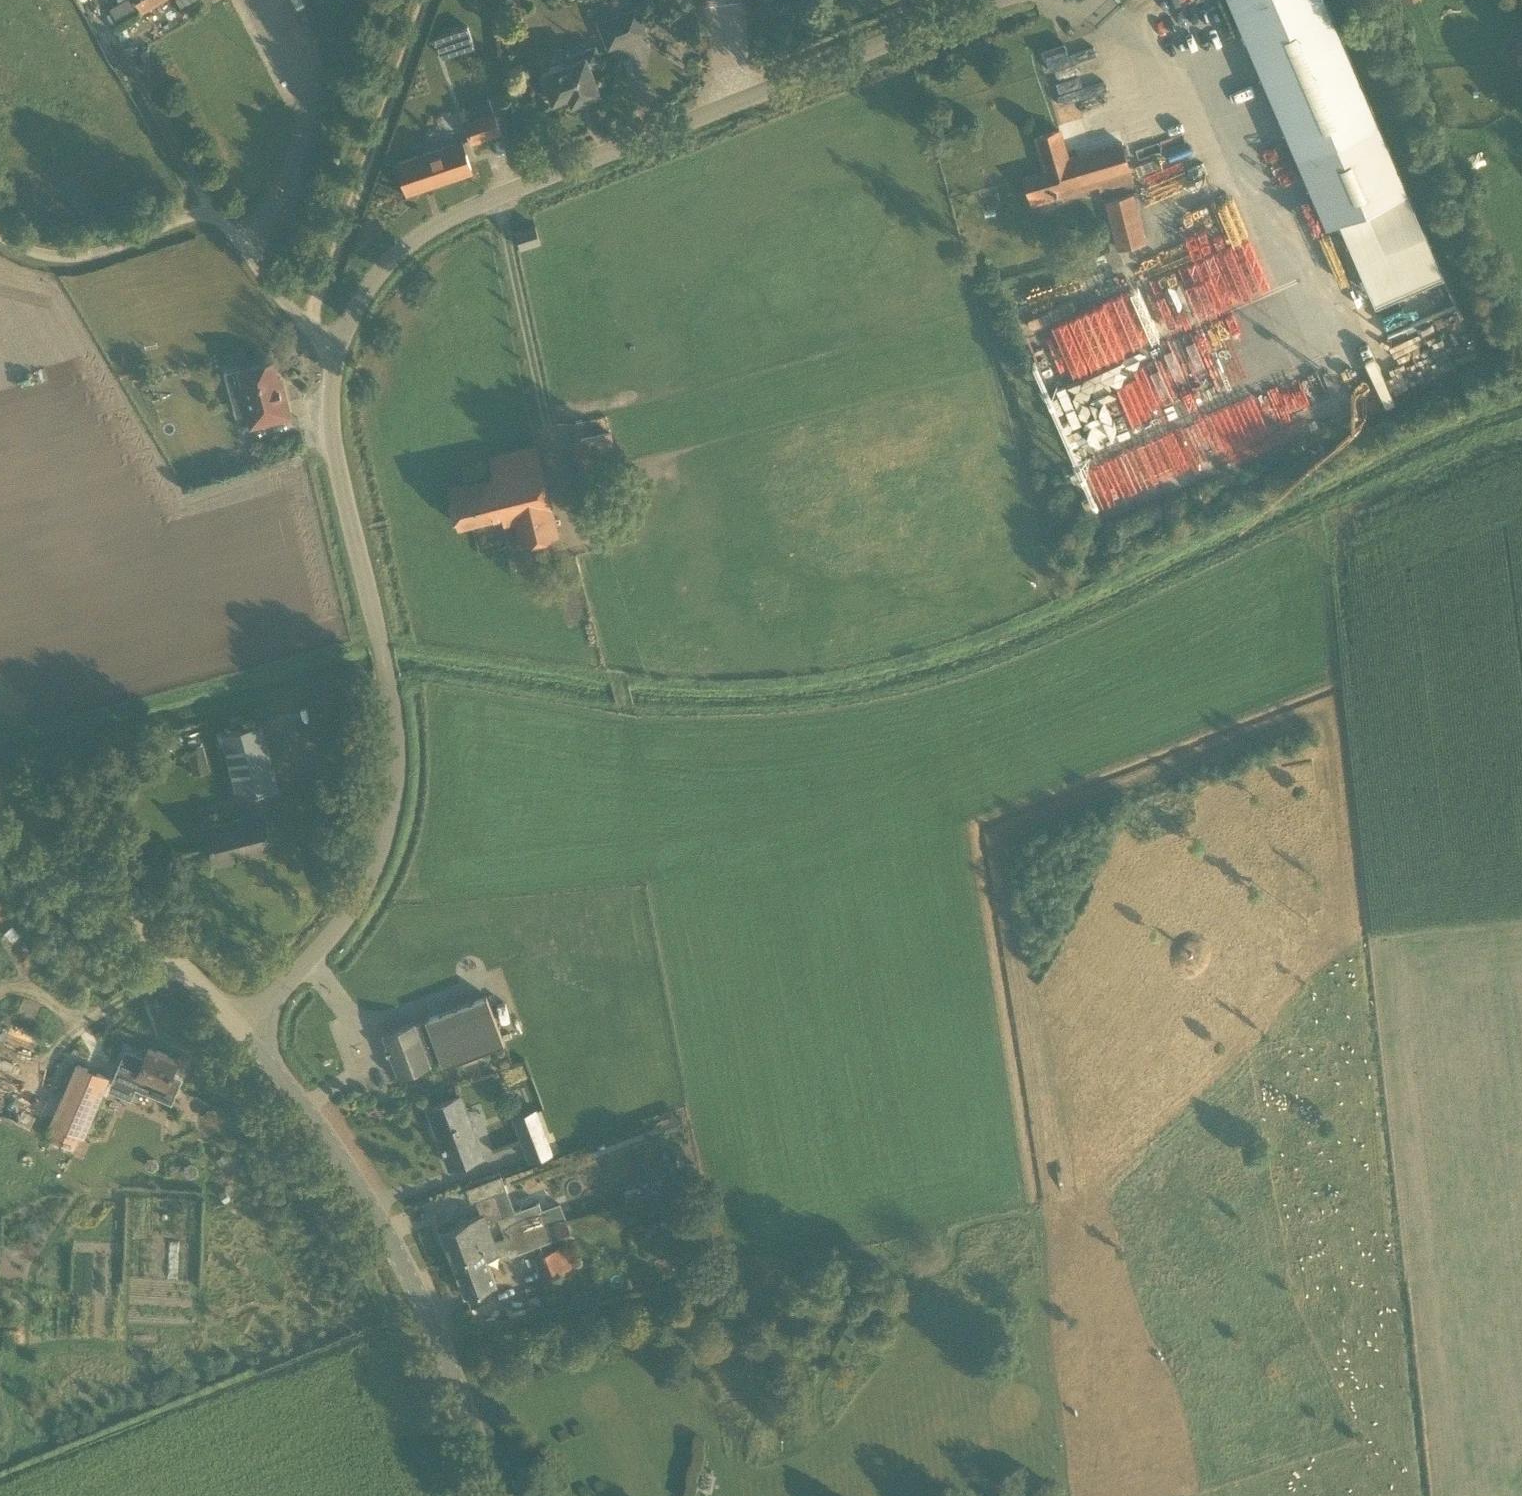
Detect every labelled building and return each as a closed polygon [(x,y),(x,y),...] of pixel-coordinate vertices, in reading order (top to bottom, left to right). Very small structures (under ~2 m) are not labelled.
[(108,7),(116,19),(135,6),(131,0),(119,0),(108,7)] [(160,0),(137,0),(143,10),(160,0)] [(1215,0),(1177,0),(1155,11),(1159,20),(1185,8),(1193,23),(1202,19),(1213,41),(1231,32),(1215,0)] [(1378,121),(1326,0),(1230,0),(1298,156),(1327,223),(1339,218),(1407,189),(1378,121)] [(609,47),(646,32),(637,8),(600,22),(609,47)] [(436,34),(442,55),(475,46),(470,25),(436,34)] [(573,102),(601,90),(591,65),(602,61),(596,46),(567,57),(568,61),(542,72),(549,87),(546,88),(550,97),(552,96),(554,100),(570,93),(573,102)] [(472,142),(501,132),(494,112),(465,122),(466,123),(472,142)] [(1068,158),(1060,129),(1036,136),(1046,170),(1025,176),(1032,197),(1097,178),(1100,186),(1101,189),(1103,189),(1133,180),(1122,142),(1068,158)] [(408,192),(472,170),(463,142),(400,163),(408,192)] [(1116,250),(1146,243),(1133,193),(1104,200),(1116,250)] [(1423,317),(1443,306),(1437,296),(1417,307),(1423,317)] [(280,385),(274,360),(236,369),(247,413),(250,426),(291,416),(283,385),(280,385)] [(558,534),(536,444),(489,456),(494,477),(449,488),(458,525),(502,514),(504,523),(516,520),(522,543),(558,534)] [(239,797),(240,797),(258,793),(278,788),(261,722),(222,732),(239,797)] [(263,812),(258,793),(240,797),(245,817),(207,826),(216,861),(273,847),(264,812),(263,812)] [(505,1043),(487,995),(425,1018),(426,1020),(415,1024),(415,1022),(384,1034),(400,1076),(430,1064),(430,1063),(441,1059),(443,1066),(505,1043)] [(167,1084),(178,1058),(149,1046),(138,1073),(150,1079),(144,1092),(140,1090),(130,1117),(152,1127),(155,1119),(163,1100),(160,1099),(166,1084),(167,1084)] [(83,1136),(100,1095),(108,1077),(78,1064),(70,1082),(53,1123),(55,1123),(49,1137),(74,1149),(80,1134),(83,1136)] [(451,1166),(482,1154),(460,1095),(428,1107),(451,1166)] [(531,1162),(552,1154),(536,1110),(514,1118),(531,1162)] [(504,1216),(495,1192),(476,1200),(482,1214),(441,1229),(453,1259),(495,1243),(487,1222),(498,1217),(506,1239),(546,1223),(542,1210),(523,1216),(521,1210),(504,1216)] [(561,1202),(542,1210),(546,1223),(567,1218),(561,1202)] [(512,1255),(553,1239),(546,1223),(506,1239),(510,1250),(512,1255)] [(487,1259),(499,1254),(495,1243),(453,1259),(466,1294),(496,1282),(487,1259)] [(543,1279),(572,1268),(564,1246),(535,1257),(543,1279)]
